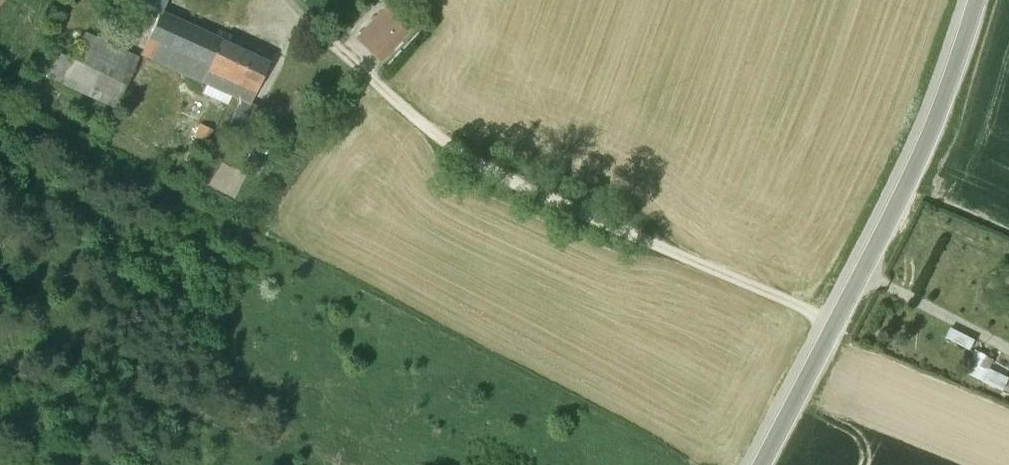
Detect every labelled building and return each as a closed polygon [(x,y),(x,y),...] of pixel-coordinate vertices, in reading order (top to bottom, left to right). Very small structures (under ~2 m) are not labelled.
[(166,0),(131,0),(159,13),(160,12),(166,0)] [(383,62),(414,28),(390,5),(358,39),(383,62)] [(203,83),(222,41),(160,12),(159,13),(140,54),(203,83)] [(115,108),(138,58),(84,33),(72,61),(59,54),(49,76),(115,108)] [(232,96),(250,54),(222,41),(203,83),(232,96)] [(252,136),(264,110),(251,103),(269,63),(250,54),(232,96),(241,100),(229,125),(252,136)] [(207,142),(212,131),(200,125),(195,137),(207,142)] [(255,149),(266,154),(271,143),(260,138),(255,149)] [(1008,376),(1008,361),(981,348),(970,370),(1004,387),(1008,376)]
